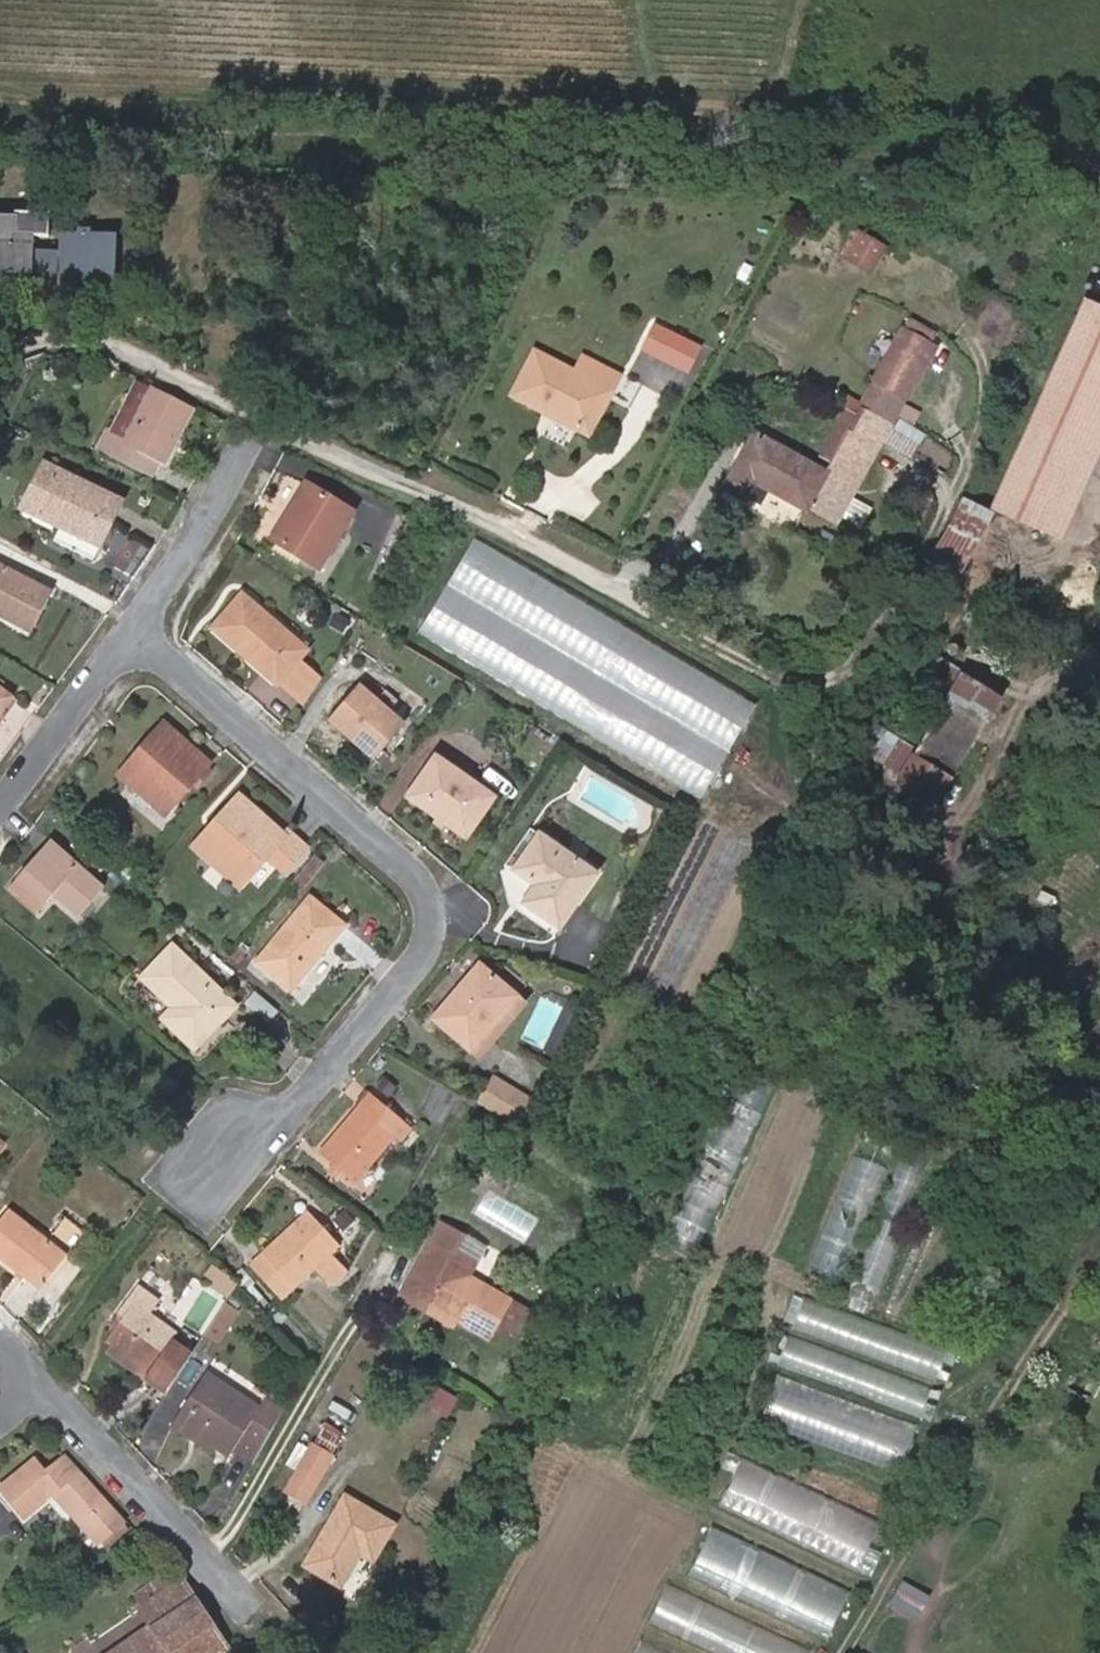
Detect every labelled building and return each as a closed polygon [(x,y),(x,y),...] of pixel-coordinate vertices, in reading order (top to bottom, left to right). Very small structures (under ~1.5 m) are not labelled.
[(58,273),(58,295),(93,296),(95,238),(60,237),(59,256),(26,255),(27,239),(46,240),(47,213),(11,212),(11,220),(0,220),(0,271),(58,273)] [(859,225),(843,256),(876,273),(892,242),(859,225)] [(111,239),(95,238),(93,296),(109,297),(111,239)] [(999,512),(1074,541),(1099,474),(1099,301),(1083,294),(999,512)] [(815,467),(754,433),(725,488),(745,499),(756,480),(806,509),(808,505),(837,521),(903,399),(905,400),(933,347),(926,343),(932,331),(915,322),(909,333),(902,330),(856,416),(845,411),(815,467)] [(587,433),(608,392),(574,374),(535,354),(514,394),(587,433)] [(583,358),(574,374),(608,392),(617,376),(583,358)] [(137,384),(128,402),(139,408),(149,390),(137,384)] [(151,386),(149,390),(139,408),(128,402),(113,430),(108,428),(99,447),(153,476),(160,461),(165,464),(193,408),(151,386)] [(119,501),(42,462),(21,506),(98,544),(119,501)] [(353,513),(305,484),(272,538),(319,567),(353,513)] [(964,576),(995,518),(998,512),(968,496),(934,560),(964,576)] [(32,629),(52,591),(0,564),(0,613),(32,629)] [(245,593),(216,626),(277,683),(278,681),(294,696),(313,675),(297,660),(306,650),(245,593)] [(918,753),(869,722),(853,748),(936,800),(998,699),(915,648),(898,675),(947,706),(918,753)] [(313,675),(294,696),(304,705),(320,681),(313,675)] [(404,721),(362,683),(331,718),(373,756),(404,721)] [(0,687),(0,713),(12,696),(0,687)] [(209,764),(164,723),(119,774),(165,814),(209,764)] [(494,797),(436,756),(409,796),(467,836),(494,797)] [(240,795),(218,820),(226,828),(204,853),(241,887),(265,858),(284,875),(306,850),(289,833),(286,836),(240,795)] [(195,845),(204,853),(226,828),(218,820),(195,845)] [(595,875),(539,834),(517,868),(537,883),(525,900),(560,926),(595,875)] [(50,838),(25,868),(55,894),(79,916),(104,888),(50,838)] [(325,866),(317,857),(297,881),(305,889),(325,866)] [(38,912),(55,894),(25,868),(10,886),(38,912)] [(344,925),(310,896),(258,961),(292,990),(344,925)] [(237,1006),(173,946),(144,977),(175,1006),(164,1017),(198,1048),(237,1006)] [(247,954),(241,948),(232,958),(239,963),(247,954)] [(463,992),(483,968),(478,964),(459,988),(463,992)] [(463,992),(459,988),(434,1019),(471,1050),(516,996),(483,968),(463,992)] [(541,994),(525,1037),(547,1045),(563,1002),(541,994)] [(528,1006),(516,996),(471,1050),(483,1060),(528,1006)] [(748,1073),(681,1215),(706,1227),(774,1085),(748,1073)] [(492,1075),(477,1100),(522,1128),(534,1101),(492,1075)] [(411,1127),(371,1093),(321,1153),(355,1182),(394,1135),(401,1140),(411,1127)] [(812,1269),(845,1280),(886,1164),(854,1153),(812,1269)] [(902,1157),(888,1201),(908,1207),(923,1164),(902,1157)] [(66,1215),(47,1240),(9,1210),(0,1222),(0,1255),(42,1287),(86,1230),(66,1215)] [(339,1246),(308,1211),(252,1264),(283,1298),(315,1269),(331,1286),(347,1272),(331,1253),(339,1246)] [(450,1230),(409,1300),(424,1309),(426,1304),(457,1322),(492,1343),(497,1334),(511,1342),(517,1333),(528,1313),(476,1282),(492,1254),(450,1230)] [(853,1296),(875,1303),(895,1244),(873,1236),(853,1296)] [(151,1370),(145,1377),(167,1392),(197,1347),(149,1313),(168,1285),(149,1272),(130,1300),(133,1302),(139,1306),(124,1328),(113,1344),(151,1370)] [(233,1286),(223,1279),(217,1290),(227,1296),(233,1286)] [(953,1347),(801,1293),(790,1324),(942,1378),(953,1347)] [(139,1306),(133,1302),(118,1324),(124,1328),(139,1306)] [(239,1312),(225,1303),(204,1335),(218,1344),(239,1312)] [(426,1304),(424,1309),(455,1326),(457,1322),(426,1304)] [(528,1313),(517,1333),(522,1335),(533,1315),(528,1313)] [(780,1364),(924,1414),(934,1384),(790,1335),(780,1364)] [(151,1370),(113,1344),(108,1352),(145,1377),(151,1370)] [(235,1447),(257,1460),(285,1411),(265,1399),(261,1406),(205,1371),(177,1418),(219,1445),(232,1453),(235,1447)] [(764,1422),(905,1469),(921,1422),(780,1374),(764,1422)] [(219,1445),(177,1418),(173,1425),(215,1452),(219,1445)] [(324,1423),(319,1443),(340,1448),(344,1428),(324,1423)] [(333,1455),(313,1444),(288,1490),(307,1501),(333,1455)] [(14,1512),(26,1500),(33,1507),(51,1491),(97,1542),(110,1531),(116,1538),(124,1530),(119,1524),(123,1521),(62,1455),(40,1477),(29,1464),(0,1491),(0,1496),(14,1512)] [(884,1519),(745,1459),(724,1506),(863,1567),(884,1519)] [(395,1523),(346,1494),(306,1564),(342,1585),(360,1552),(374,1560),(395,1523)] [(26,1500),(14,1512),(21,1519),(33,1507),(26,1500)] [(715,1526),(693,1574),(832,1637),(854,1589),(715,1526)] [(136,1593),(143,1605),(151,1599),(163,1617),(111,1652),(216,1652),(223,1648),(171,1570),(136,1593)] [(921,1618),(933,1593),(904,1579),(892,1604),(921,1618)] [(815,1649),(671,1582),(653,1620),(723,1652),(813,1652),(815,1649)] [(646,1642),(641,1652),(670,1652),(646,1642)]
